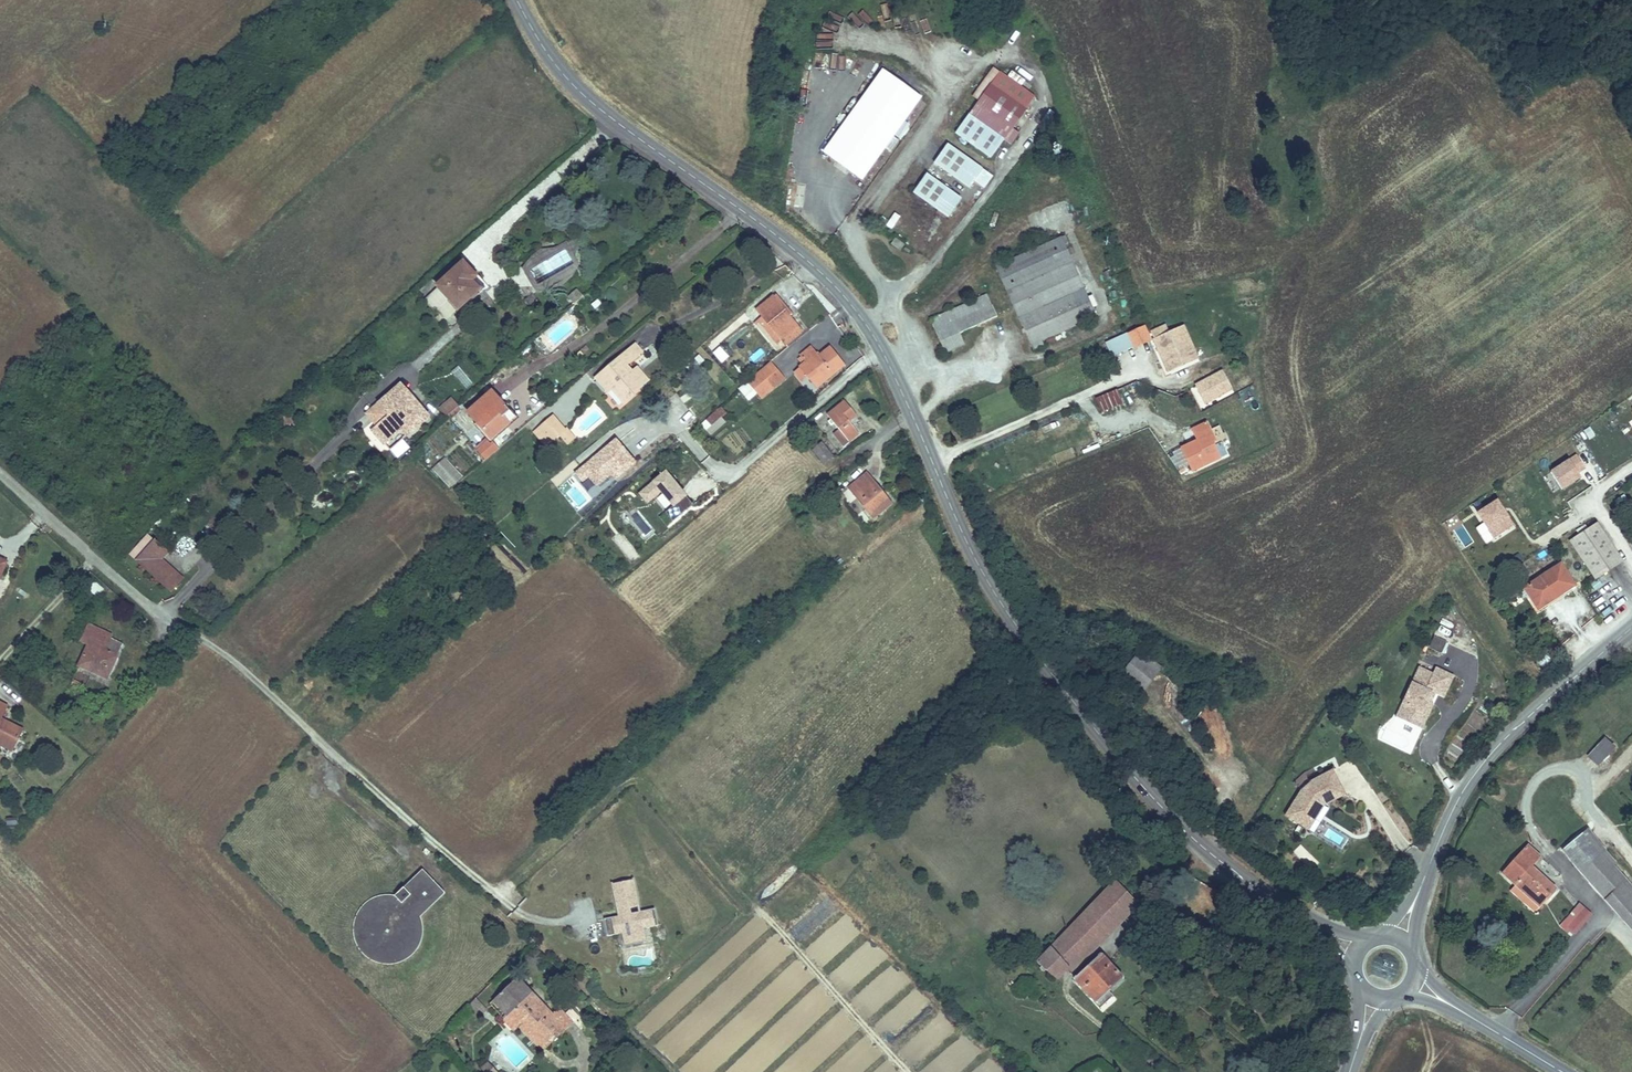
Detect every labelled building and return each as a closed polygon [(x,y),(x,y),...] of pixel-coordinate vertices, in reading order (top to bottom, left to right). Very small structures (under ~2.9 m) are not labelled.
[(1016,66),(1009,75),(1022,85),(1029,76),(1016,66)] [(884,71),(824,153),(862,180),(920,98),(884,71)] [(1001,72),(977,104),(990,113),(989,116),(995,120),(996,117),(1013,129),(1036,97),(1001,72)] [(970,115),(956,133),(991,159),(1005,140),(970,115)] [(948,145),(935,163),(970,188),(984,170),(948,145)] [(949,218),(962,199),(927,174),(914,193),(939,211),(943,213),(949,218)] [(1066,236),(996,267),(1034,351),(1044,346),(1042,341),(1096,317),(1064,245),(1069,243),(1066,236)] [(896,238),(892,244),(901,250),(905,245),(896,238)] [(532,270),(526,272),(536,296),(580,278),(566,244),(528,259),(532,270)] [(440,287),(459,309),(484,286),(464,264),(440,287)] [(440,287),(425,300),(444,322),(459,309),(440,287)] [(988,295),(931,320),(946,353),(965,345),(960,333),(998,317),(988,295)] [(788,310),(776,296),(763,306),(768,313),(764,317),(782,341),(796,329),(798,327),(786,312),(788,310)] [(1179,316),(1150,329),(1155,339),(1184,326),(1179,316)] [(764,317),(759,320),(777,344),(782,341),(764,317)] [(729,334),(736,343),(749,332),(742,324),(729,334)] [(1144,326),(1109,342),(1115,356),(1151,340),(1144,326)] [(1184,326),(1155,339),(1173,382),(1204,368),(1195,350),(1188,335),(1184,326)] [(782,341),(786,345),(800,334),(796,329),(782,341)] [(1194,332),(1188,335),(1195,350),(1201,347),(1194,332)] [(636,344),(633,347),(639,355),(643,352),(636,344)] [(600,375),(612,390),(624,404),(634,395),(633,394),(646,383),(638,373),(636,375),(634,372),(628,365),(639,355),(633,347),(600,375)] [(801,367),(801,368),(807,375),(818,388),(845,365),(831,347),(819,356),(812,347),(801,356),(801,357),(799,359),(804,365),(801,367)] [(750,382),(763,397),(784,379),(771,364),(750,382)] [(639,367),(634,372),(636,375),(638,373),(646,383),(650,380),(639,367)] [(801,368),(796,373),(802,380),(807,375),(801,368)] [(1223,372),(1196,387),(1205,404),(1232,389),(1223,372)] [(600,375),(596,378),(609,393),(612,390),(600,375)] [(747,382),(738,389),(748,401),(757,395),(747,382)] [(380,404),(386,411),(380,416),(384,421),(378,427),(373,431),(385,444),(402,430),(408,437),(429,418),(401,385),(380,404)] [(1118,389),(1096,398),(1102,413),(1124,404),(1118,389)] [(469,413),(491,439),(509,423),(504,417),(511,411),(493,391),(469,413)] [(447,417),(459,407),(452,397),(439,407),(447,417)] [(828,415),(832,420),(829,422),(832,425),(835,423),(840,430),(835,434),(845,446),(860,434),(849,422),(857,416),(845,401),(828,415)] [(386,411),(380,404),(367,415),(378,427),(384,421),(380,416),(386,411)] [(711,436),(729,419),(718,407),(700,424),(711,436)] [(511,411),(504,417),(509,423),(516,417),(511,411)] [(535,433),(541,439),(546,434),(552,441),(560,435),(568,444),(575,438),(567,428),(565,430),(553,417),(535,433)] [(1193,471),(1219,458),(1216,451),(1212,441),(1214,440),(1206,423),(1193,429),(1198,440),(1182,448),(1193,471)] [(546,434),(541,439),(547,446),(552,441),(546,434)] [(477,451),(486,460),(499,449),(491,440),(477,451)] [(813,450),(825,463),(832,456),(821,443),(813,450)] [(1578,455),(1552,472),(1563,489),(1582,477),(1579,472),(1586,467),(1578,455)] [(449,489),(463,477),(445,457),(431,469),(449,489)] [(673,521),(693,506),(667,471),(638,493),(647,505),(656,498),(673,521)] [(850,488),(874,518),(891,504),(867,474),(850,488)] [(1622,495),(1613,501),(1617,507),(1627,501),(1622,495)] [(1502,507),(1497,501),(1478,513),(1495,539),(1514,526),(1507,516),(1502,507)] [(1570,541),(1595,579),(1623,561),(1597,523),(1570,541)] [(156,540),(149,535),(131,555),(138,561),(156,540)] [(138,561),(172,592),(184,579),(162,559),(169,552),(156,540),(138,561)] [(1531,597),(1538,609),(1574,586),(1561,564),(1522,590),(1523,592),(1520,595),(1522,599),(1526,597),(1528,599),(1531,597)] [(80,666),(108,678),(124,644),(112,639),(113,635),(89,624),(81,642),(89,645),(80,666)] [(1441,637),(1431,633),(1425,645),(1436,650),(1441,637)] [(1140,651),(1119,677),(1141,694),(1161,668),(1140,651)] [(1450,673),(1431,665),(1429,671),(1415,665),(1399,702),(1402,703),(1404,707),(1399,718),(1412,724),(1419,727),(1425,713),(1430,701),(1428,700),(1424,699),(1428,690),(1432,691),(1440,695),(1450,673)] [(74,680),(72,684),(75,685),(75,687),(78,689),(81,683),(74,680)] [(1399,718),(1404,707),(1402,703),(1399,702),(1393,715),(1399,718)] [(1,744),(2,742),(15,748),(24,730),(11,723),(10,726),(1,721),(8,707),(0,703),(0,744),(1,744)] [(1605,739),(1589,757),(1598,765),(1614,748),(1605,739)] [(2,742),(1,744),(13,751),(15,748),(2,742)] [(1345,791),(1335,765),(1311,775),(1313,780),(1307,785),(1303,781),(1283,805),(1303,821),(1308,815),(1307,810),(1318,796),(1321,798),(1323,800),(1345,791)] [(1321,798),(1318,796),(1307,810),(1308,815),(1321,798)] [(1563,850),(1611,904),(1631,886),(1613,866),(1616,863),(1586,830),(1563,850)] [(1528,846),(1503,874),(1539,907),(1555,890),(1531,868),(1541,857),(1528,846)] [(363,906),(358,913),(355,920),(354,931),(356,942),(360,949),(363,954),(367,958),(377,963),(388,965),(399,963),(408,959),(415,953),(418,949),(422,939),(423,930),(422,922),(421,917),(445,893),(423,870),(395,896),(388,895),(382,896),(377,897),(367,903),(363,906)] [(634,879),(610,884),(617,917),(603,919),(607,936),(621,933),(624,947),(647,943),(645,930),(658,927),(654,909),(641,911),(634,879)] [(1116,881),(1038,963),(1057,980),(1066,971),(1069,968),(1071,971),(1097,947),(1140,904),(1116,881)] [(1611,904),(1631,928),(1631,887),(1631,886),(1611,904)] [(1582,911),(1580,905),(1563,924),(1568,928),(1564,932),(1570,937),(1574,933),(1575,934),(1590,918),(1582,911)] [(1100,1007),(1113,995),(1109,991),(1124,978),(1101,954),(1074,979),(1100,1007)] [(515,1030),(520,1025),(523,1022),(546,1046),(572,1022),(560,1009),(553,1015),(518,978),(497,997),(504,1004),(502,1006),(504,1011),(507,1015),(504,1019),(515,1030)] [(504,1011),(502,1006),(504,1004),(497,997),(490,1004),(504,1019),(507,1015),(504,1011)] [(476,998),(469,1005),(480,1017),(487,1010),(476,998)] [(523,1022),(520,1025),(543,1049),(546,1046),(523,1022)] [(485,1071),(495,1071),(488,1064),(482,1069),(485,1071)]
